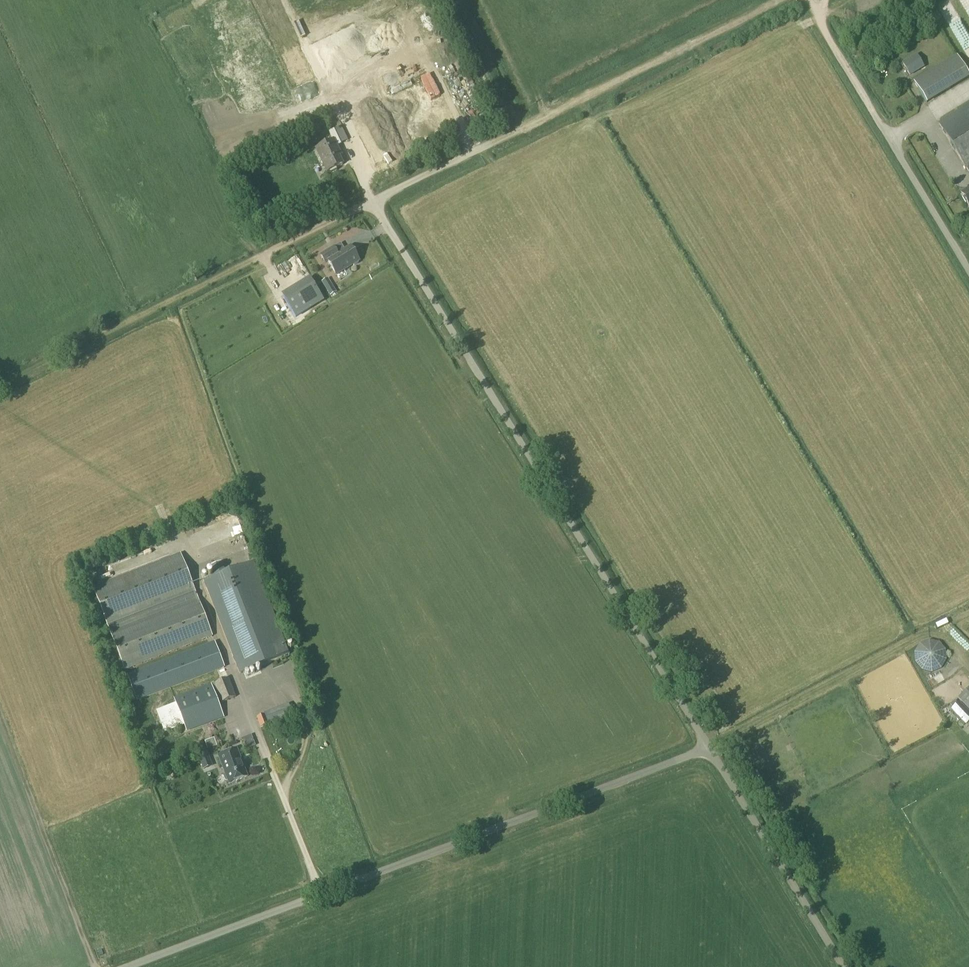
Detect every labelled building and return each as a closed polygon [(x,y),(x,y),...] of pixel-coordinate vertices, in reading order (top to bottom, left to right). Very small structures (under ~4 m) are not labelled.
[(840,7),(846,16),(854,12),(849,2),(840,7)] [(954,12),(945,16),(948,25),(958,22),(954,12)] [(386,40),(335,60),(338,68),(326,72),(331,84),(378,65),(375,59),(383,56),(380,49),(388,46),(386,40)] [(443,46),(434,48),(438,64),(450,61),(448,53),(445,54),(443,46)] [(322,51),(315,54),(321,67),(328,64),(322,51)] [(901,65),(909,77),(922,69),(915,56),(901,65)] [(373,132),(373,133),(429,107),(417,81),(349,112),(361,138),(373,132)] [(471,98),(465,100),(468,109),(474,106),(471,98)] [(939,124),(965,169),(966,169),(968,174),(968,106),(939,124)] [(362,137),(371,160),(439,132),(430,110),(362,137)] [(316,149),(326,173),(327,172),(328,175),(337,171),(336,168),(342,165),(336,152),(338,151),(336,147),(340,145),(334,130),(329,132),(332,142),(316,149)] [(961,194),(968,207),(968,189),(961,194)] [(335,275),(359,261),(350,247),(337,255),(334,248),(320,256),(324,263),(327,262),(335,275)] [(321,283),(325,290),(331,286),(327,279),(321,283)] [(323,301),(310,280),(282,297),(295,318),(323,301)] [(159,543),(126,555),(129,564),(153,555),(151,550),(160,547),(159,543)] [(93,588),(124,671),(212,637),(180,554),(93,588)] [(97,564),(99,576),(126,572),(124,560),(97,564)] [(204,582),(239,674),(289,655),(253,563),(204,582)] [(942,669),(947,661),(946,651),(940,643),(930,641),(921,644),(915,654),(916,664),(922,671),(932,674),(942,669)] [(127,676),(136,701),(225,668),(215,642),(127,676)] [(214,684),(221,703),(236,697),(229,678),(214,684)] [(223,717),(211,684),(174,698),(176,704),(157,711),(165,734),(184,726),(186,732),(223,717)] [(968,712),(968,690),(958,700),(968,712)] [(951,710),(958,717),(956,718),(959,722),(961,720),(965,725),(968,722),(968,713),(959,702),(951,710)] [(256,717),(261,730),(293,719),(288,705),(256,717)] [(237,750),(219,757),(225,775),(224,776),(226,781),(227,780),(229,784),(247,777),(237,750)] [(203,773),(213,770),(206,753),(197,756),(201,768),(202,771),(203,773)]
